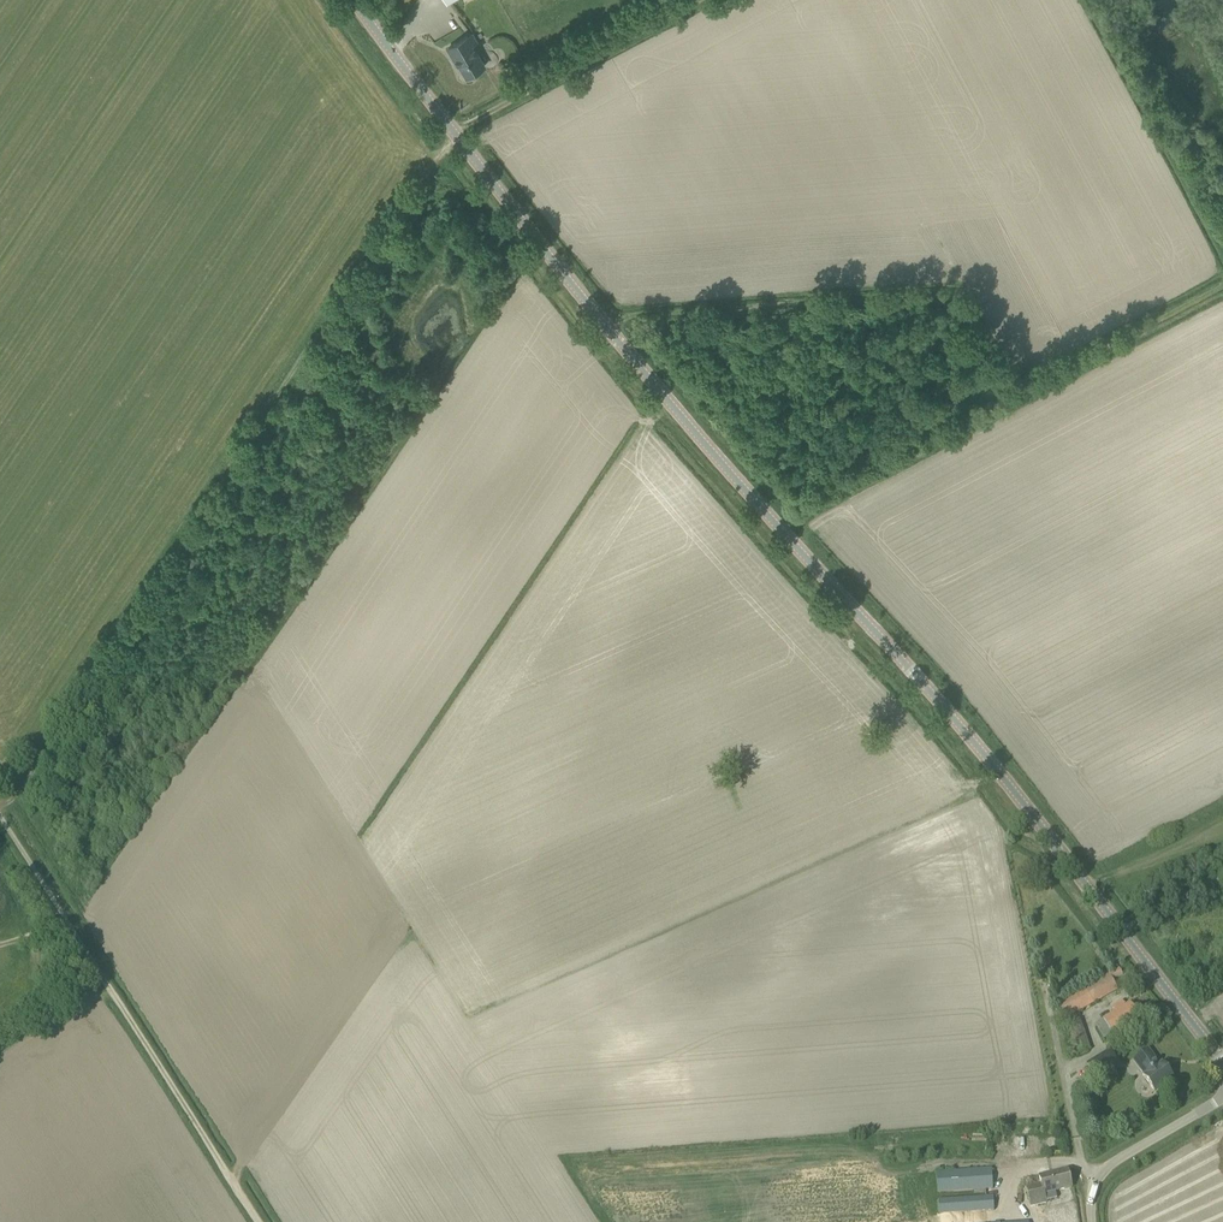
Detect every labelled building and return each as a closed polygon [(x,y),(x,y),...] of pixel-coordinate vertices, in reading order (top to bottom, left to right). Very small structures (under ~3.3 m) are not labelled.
[(467,37),(448,48),(454,58),(455,57),(467,76),(485,66),(474,48),(480,45),(473,32),(467,35),(467,37)] [(1056,1004),(1064,1019),(1118,989),(1113,980),(1123,975),(1119,969),(1056,1004)] [(1140,1018),(1130,1003),(1126,1006),(1123,1001),(1112,1008),(1115,1012),(1103,1020),(1104,1022),(1097,1027),(1105,1040),(1113,1035),(1140,1018)] [(1076,1054),(1090,1049),(1080,1019),(1066,1024),(1076,1054)] [(1163,1071),(1148,1051),(1134,1061),(1145,1076),(1144,1077),(1154,1091),(1163,1085),(1166,1087),(1172,1082),(1170,1079),(1173,1078),(1166,1069),(1163,1071)] [(985,1189),(986,1197),(938,1200),(939,1214),(991,1211),(994,1210),(993,1197),(994,1197),(994,1188),(993,1188),(992,1169),(936,1173),(937,1179),(937,1187),(938,1193),(985,1189)] [(1067,1170),(1039,1177),(1041,1185),(1026,1188),(1031,1206),(1046,1203),(1046,1201),(1057,1198),(1055,1192),(1072,1188),(1067,1170)]
